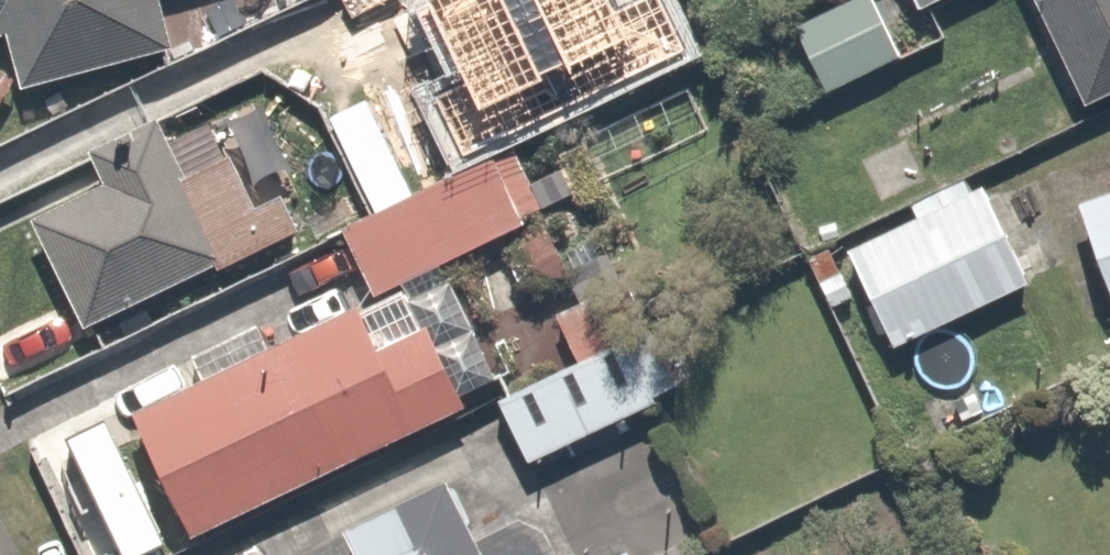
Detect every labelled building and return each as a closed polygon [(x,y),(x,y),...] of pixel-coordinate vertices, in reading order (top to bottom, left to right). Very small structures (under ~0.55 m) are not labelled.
[(169,0),(0,0),(0,15),(2,14),(7,38),(15,36),(29,89),(182,49),(169,0)] [(907,56),(880,0),(860,0),(800,28),(832,93),(907,56)] [(948,0),(923,0),(927,10),(948,0)] [(1095,105),(1109,98),(1109,0),(1044,0),(1095,105)] [(21,79),(0,67),(0,117),(21,79)] [(226,271),(308,231),(291,194),(264,207),(238,156),(232,158),(216,128),(180,145),(165,117),(97,150),(113,182),(40,219),(92,329),(223,265),(226,271)] [(519,144),(349,228),(383,294),(534,223),(530,217),(549,207),(519,144)] [(923,220),(855,252),(899,347),(1037,283),(990,188),(977,194),(971,180),(917,205),(923,220)] [(1086,205),(1109,270),(1109,196),(1086,205)] [(575,274),(555,231),(529,243),(524,248),(520,259),(519,268),(526,281),(541,287),(549,287),(575,274)] [(859,298),(835,249),(814,259),(838,308),(859,298)] [(585,361),(657,328),(636,283),(562,315),(585,361)] [(201,538),(476,407),(456,363),(469,355),(459,333),(443,340),(435,324),(388,348),(366,306),(278,348),(265,325),(197,356),(209,382),(140,412),(201,538)] [(657,328),(585,361),(503,401),(535,464),(664,402),(661,398),(687,384),(657,328)] [(458,481),(352,531),(362,551),(353,554),(565,554),(555,535),(525,520),(486,539),(458,481)]
